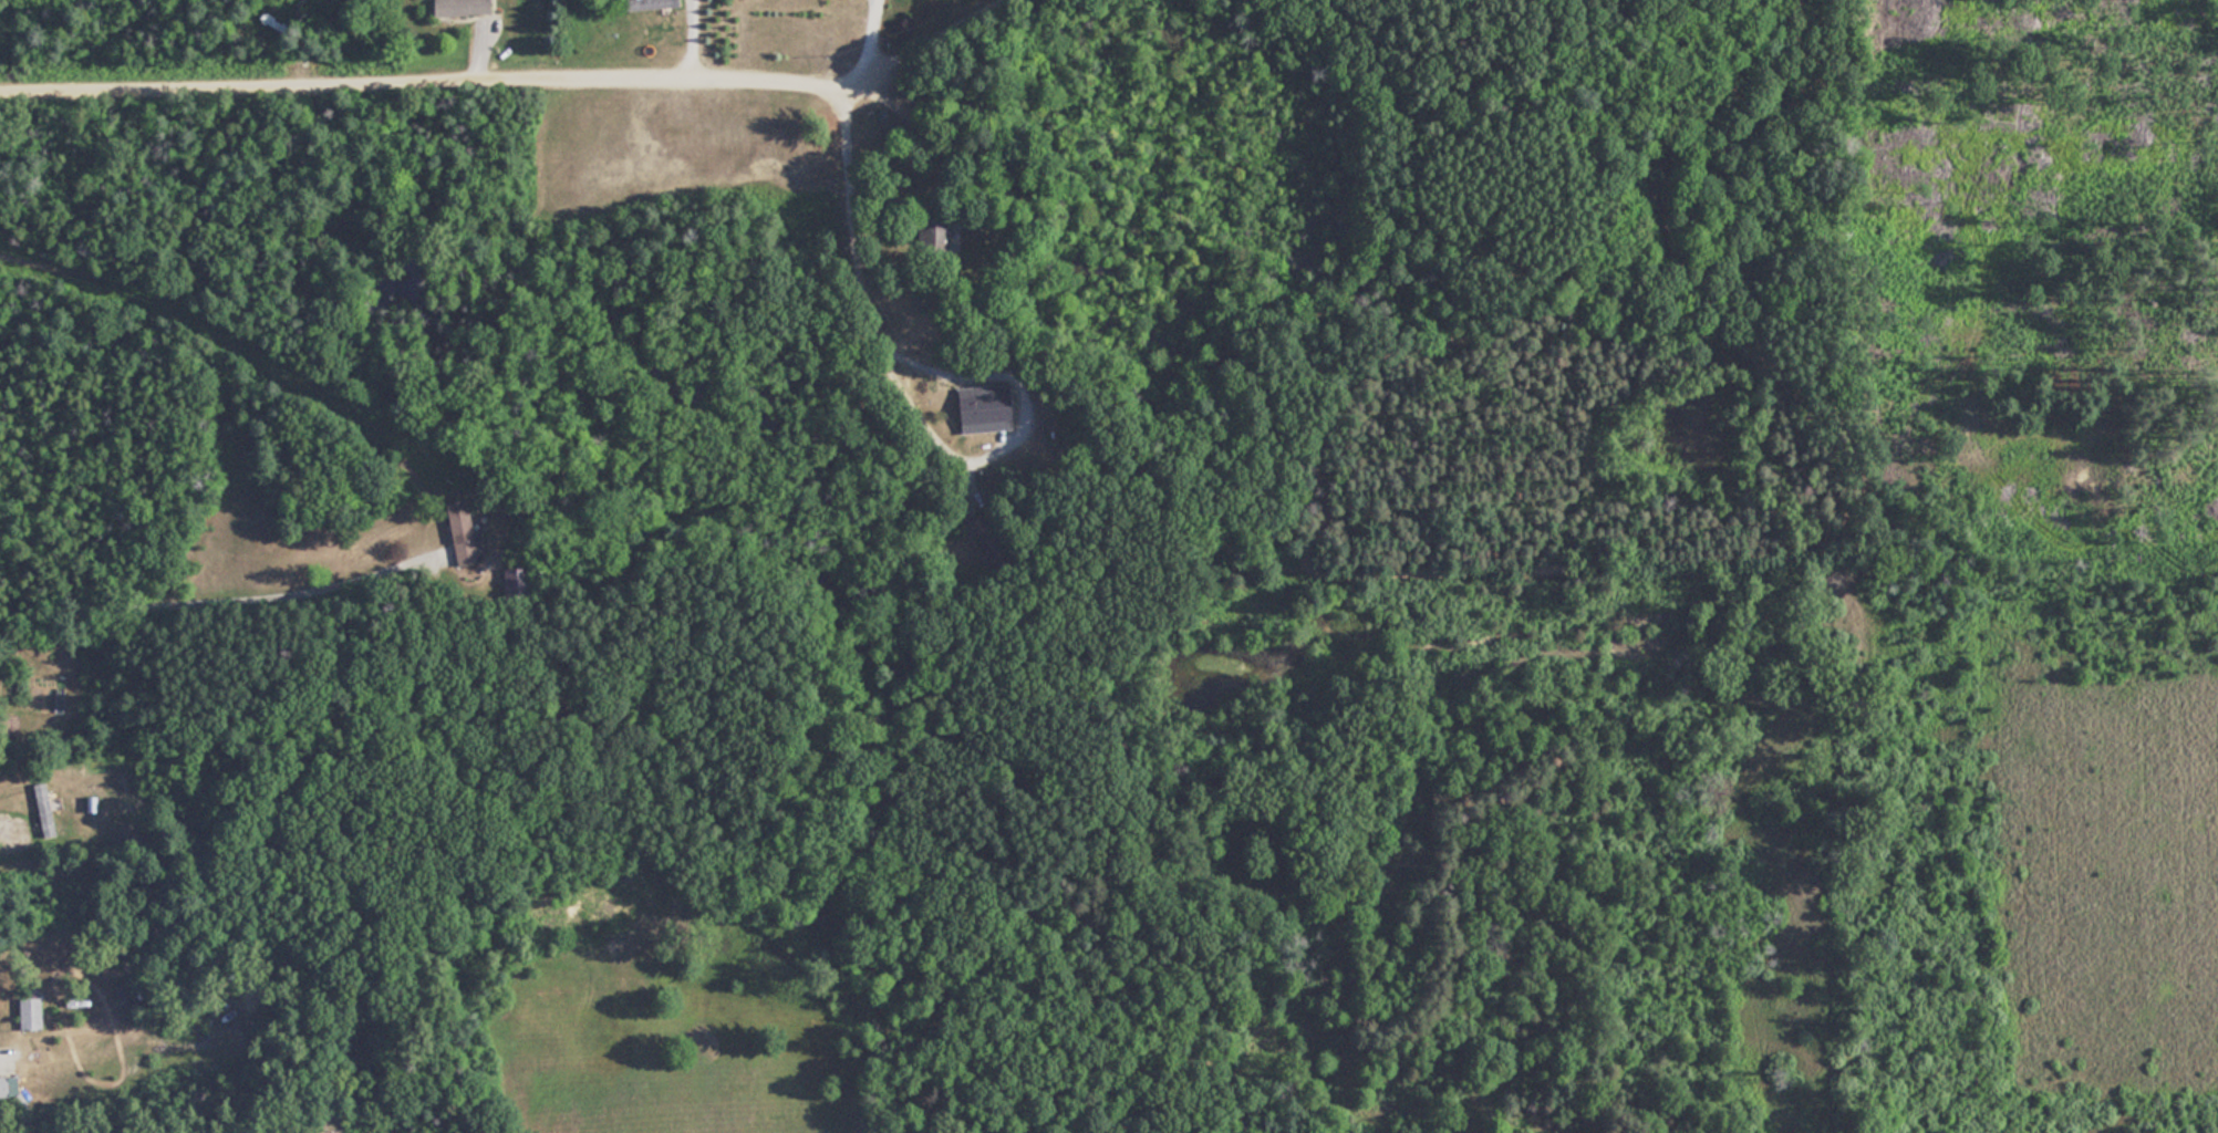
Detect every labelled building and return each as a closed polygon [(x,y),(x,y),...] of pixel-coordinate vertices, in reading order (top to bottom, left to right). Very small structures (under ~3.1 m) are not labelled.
[(437,14),(494,14),(494,0),(437,0),(437,14)] [(1013,385),(959,388),(961,433),(1015,430),(1013,385)] [(460,567),(482,564),(473,500),(451,503),(460,567)] [(36,784),(44,838),(58,836),(50,782),(36,784)] [(44,1030),(44,998),(22,998),(22,1030),(44,1030)]
